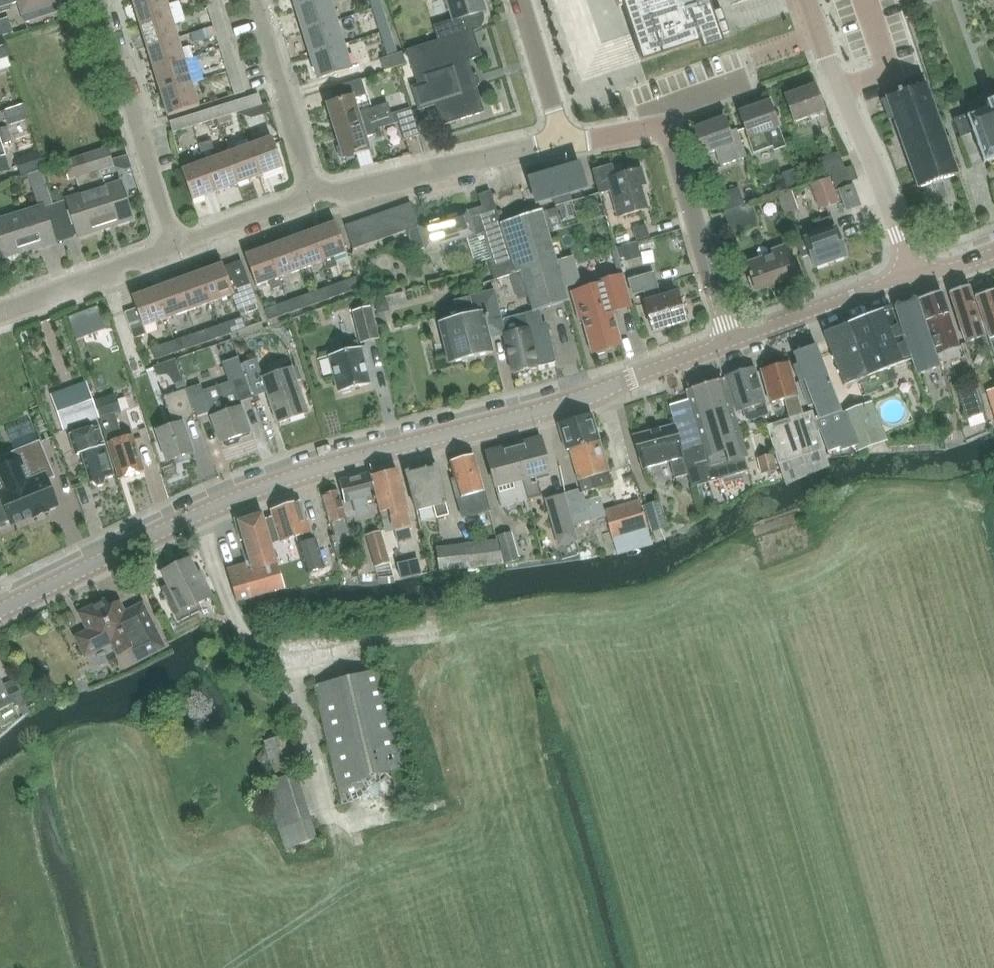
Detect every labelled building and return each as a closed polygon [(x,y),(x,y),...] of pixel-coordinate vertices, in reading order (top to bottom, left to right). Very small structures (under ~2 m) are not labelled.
[(19,3),(25,21),(62,9),(59,0),(57,1),(57,0),(0,0),(0,9),(19,3)] [(171,15),(176,13),(176,12),(182,10),(179,1),(168,5),(166,0),(137,0),(133,1),(140,24),(171,15)] [(335,21),(328,0),(317,0),(296,7),(303,31),(335,21)] [(382,6),(380,0),(369,0),(372,9),(382,6)] [(480,28),(481,26),(483,22),(484,17),(482,12),(485,11),(482,0),(447,0),(453,20),(434,26),(438,40),(480,28)] [(618,8),(623,6),(642,62),(729,33),(721,9),(713,12),(709,0),(616,0),(618,8)] [(213,27),(224,24),(217,1),(206,4),(213,27)] [(372,9),(380,34),(390,30),(382,6),(372,9)] [(178,38),(171,15),(140,24),(148,47),(178,38)] [(0,24),(0,32),(1,37),(13,33),(10,21),(0,24)] [(311,55),(342,45),(335,21),(303,31),(311,55)] [(220,50),(231,47),(224,24),(213,27),(220,50)] [(477,30),(480,28),(438,40),(407,50),(418,85),(412,87),(419,110),(435,105),(441,125),(484,112),(469,61),(482,56),(474,31),(477,30)] [(392,37),(390,30),(380,34),(387,57),(380,59),(384,71),(407,63),(398,35),(392,37)] [(148,47),(155,70),(185,61),(178,38),(148,47)] [(1,39),(0,40),(0,67),(9,64),(1,39)] [(350,69),(342,45),(311,55),(318,79),(350,69)] [(239,70),(231,47),(220,50),(227,73),(239,70)] [(201,56),(185,61),(155,70),(162,93),(192,84),(188,72),(204,68),(201,56)] [(245,92),(239,70),(227,73),(234,95),(245,92)] [(335,131),(391,114),(388,103),(358,112),(353,99),(366,94),(361,79),(336,87),(341,100),(326,104),(335,131)] [(199,107),(192,84),(162,93),(169,116),(199,107)] [(829,127),(824,112),(815,85),(784,95),(794,122),(816,114),(821,129),(829,127)] [(898,95),(882,100),(884,105),(887,104),(916,188),(957,174),(926,85),(901,93),(900,91),(897,93),(898,95)] [(258,94),(235,101),(238,112),(261,105),(258,94)] [(769,100),(738,111),(748,138),(753,153),(772,146),(773,151),(785,147),(769,100)] [(986,102),(989,110),(968,118),(967,114),(953,119),(960,137),(972,133),(983,163),(993,159),(993,100),(986,102)] [(213,108),(216,119),(238,112),(235,101),(213,108)] [(216,119),(213,108),(190,116),(192,126),(216,119)] [(410,109),(391,114),(335,131),(344,159),(370,150),(366,137),(376,134),(375,129),(399,122),(404,139),(418,135),(410,109)] [(192,126),(190,116),(170,122),(174,132),(192,126)] [(724,117),(693,127),(703,154),(716,150),(721,166),(747,157),(738,131),(729,133),(724,117)] [(11,141),(7,128),(0,129),(0,145),(11,141)] [(249,146),(260,175),(283,167),(272,138),(249,146)] [(249,146),(226,155),(237,184),(260,175),(249,146)] [(108,151),(83,159),(88,175),(106,228),(133,219),(121,185),(103,192),(101,186),(106,184),(101,171),(113,167),(108,151)] [(38,152),(16,159),(21,176),(44,169),(38,152)] [(824,176),(830,174),(845,169),(845,168),(839,152),(818,159),(824,176)] [(237,184),(226,155),(205,163),(215,192),(237,184)] [(68,202),(55,206),(61,221),(73,217),(79,237),(106,228),(88,175),(83,159),(70,163),(64,165),(69,181),(75,179),(80,192),(85,191),(86,196),(68,202)] [(192,201),(215,192),(205,163),(181,172),(192,201)] [(579,165),(554,172),(564,204),(572,201),(570,193),(586,188),(579,165)] [(612,165),(593,171),(600,194),(610,191),(617,216),(643,208),(636,185),(646,183),(642,168),(632,171),(631,170),(628,171),(629,172),(615,176),(612,165)] [(853,165),(845,168),(845,169),(830,174),(836,188),(858,180),(853,165)] [(793,169),(781,173),(787,189),(799,185),(793,169)] [(554,172),(529,180),(536,203),(553,198),(555,207),(564,204),(554,172)] [(830,178),(810,185),(819,211),(839,203),(830,178)] [(847,211),(860,206),(852,184),(839,189),(847,211)] [(723,212),(744,205),(738,188),(717,195),(723,212)] [(795,188),(782,193),(787,210),(801,205),(795,188)] [(417,225),(406,229),(413,252),(424,248),(426,251),(476,235),(475,233),(479,232),(494,280),(516,273),(501,224),(490,192),(478,195),(483,210),(467,215),(466,212),(418,227),(417,225)] [(406,229),(417,225),(410,202),(398,206),(406,229)] [(748,217),(728,224),(732,236),(752,229),(760,227),(751,202),(744,205),(748,217)] [(748,217),(744,205),(723,212),(728,224),(748,217)] [(3,257),(40,244),(41,248),(54,244),(48,225),(61,221),(55,206),(0,224),(0,249),(3,257)] [(388,210),(395,233),(406,229),(398,206),(388,210)] [(377,213),(385,236),(395,233),(388,210),(377,213)] [(520,272),(532,311),(538,310),(568,302),(551,241),(541,211),(501,224),(516,273),(520,272)] [(366,217),(374,240),(385,236),(377,213),(366,217)] [(356,221),(364,244),(374,240),(366,217),(356,221)] [(829,217),(816,222),(821,235),(805,240),(805,241),(798,243),(803,258),(810,255),(815,267),(846,256),(836,229),(834,229),(829,217)] [(352,248),(364,244),(356,221),(344,225),(352,248)] [(312,231),(324,261),(327,269),(337,266),(334,257),(346,252),(335,223),(312,231)] [(300,269),(324,261),(312,231),(290,240),(300,269)] [(290,240),(267,248),(278,278),(300,269),(290,240)] [(773,254),(745,265),(749,275),(747,275),(754,292),(795,276),(783,246),(771,250),(773,254)] [(256,286),(278,278),(267,248),(245,257),(256,286)] [(200,273),(210,304),(232,296),(238,310),(256,304),(241,262),(224,268),(223,265),(200,273)] [(212,309),(210,304),(200,273),(177,281),(188,312),(200,307),(202,313),(212,309)] [(651,332),(685,321),(676,293),(659,298),(651,273),(628,280),(632,294),(643,290),(647,302),(642,303),(651,332)] [(334,285),(338,296),(360,288),(356,277),(334,285)] [(622,277),(570,292),(579,321),(583,320),(592,353),(595,352),(599,354),(607,351),(609,348),(622,344),(612,312),(612,311),(631,306),(622,277)] [(188,312),(177,281),(155,289),(165,320),(188,312)] [(313,305),(338,296),(334,285),(309,294),(313,305)] [(979,348),(988,345),(968,286),(949,292),(966,342),(976,339),(979,348)] [(136,309),(127,313),(134,331),(143,328),(165,320),(155,289),(132,297),(136,309)] [(975,296),(993,354),(993,290),(975,296)] [(458,318),(438,323),(448,363),(492,352),(489,338),(503,335),(493,291),(454,300),(458,318)] [(948,312),(941,291),(918,299),(937,353),(958,346),(947,313),(948,312)] [(291,313),(313,305),(309,294),(287,302),(291,313)] [(902,305),(895,308),(911,359),(915,370),(938,362),(935,353),(917,300),(910,303),(910,305),(903,307),(902,305)] [(269,321),(291,313),(287,302),(265,310),(269,321)] [(361,342),(378,337),(370,308),(353,313),(361,342)] [(891,308),(824,334),(824,336),(825,336),(844,386),(860,380),(866,395),(878,390),(877,387),(896,379),(891,367),(910,359),(891,308)] [(525,316),(503,321),(506,333),(504,333),(514,374),(517,374),(521,376),(526,375),(529,371),(538,369),(537,367),(556,362),(546,324),(541,325),(538,310),(532,311),(524,314),(525,316)] [(217,326),(221,337),(246,328),(242,317),(217,326)] [(199,345),(221,337),(217,326),(195,334),(199,345)] [(177,352),(199,345),(195,334),(173,341),(177,352)] [(358,340),(349,342),(338,345),(340,353),(329,356),(338,391),(342,390),(343,393),(353,391),(352,387),(368,383),(363,362),(371,360),(367,346),(359,348),(358,340)] [(155,360),(177,352),(173,341),(151,349),(155,360)] [(816,345),(793,353),(797,365),(793,366),(808,406),(813,404),(819,420),(815,421),(818,430),(819,429),(828,451),(841,446),(842,450),(856,445),(844,413),(841,411),(816,345)] [(199,386),(185,391),(192,410),(195,409),(197,416),(209,412),(220,442),(223,441),(224,444),(228,446),(237,443),(239,439),(238,436),(249,432),(238,401),(250,397),(236,359),(222,364),(228,382),(201,392),(199,386)] [(770,367),(761,370),(770,403),(784,399),(789,418),(766,426),(779,464),(824,449),(818,430),(815,421),(812,411),(803,414),(788,362),(778,364),(774,364),(770,367)] [(260,370),(247,375),(260,411),(271,407),(277,423),(287,420),(288,423),(291,425),(302,421),(304,418),(303,414),(306,413),(295,381),(299,380),(294,366),(263,378),(260,370)] [(725,377),(736,412),(743,409),(746,418),(750,420),(769,414),(765,403),(755,368),(725,377)] [(695,450),(683,454),(688,475),(691,487),(707,482),(750,469),(746,457),(736,423),(723,379),(686,390),(703,445),(695,447),(694,448),(695,450)] [(87,383),(51,395),(63,430),(99,419),(87,383)] [(960,415),(975,413),(971,385),(956,388),(960,415)] [(986,391),(992,410),(993,410),(993,388),(986,391)] [(173,425),(155,431),(165,461),(192,452),(180,416),(192,412),(192,410),(185,391),(164,398),(173,425)] [(116,394),(94,401),(100,419),(121,412),(116,394)] [(844,413),(856,445),(858,450),(881,441),(866,404),(844,413)] [(570,449),(599,440),(591,415),(558,425),(566,450),(570,449)] [(120,479),(144,471),(132,434),(122,438),(115,418),(101,422),(120,479)] [(0,503),(0,524),(10,520),(10,522),(15,524),(32,517),(33,518),(49,511),(48,510),(55,508),(57,503),(47,479),(54,477),(31,421),(6,431),(18,461),(0,468),(0,487),(2,491),(0,492),(0,497),(2,502),(0,503)] [(104,478),(114,475),(104,444),(103,444),(97,425),(70,434),(76,454),(80,453),(90,483),(92,482),(97,488),(104,486),(104,478)] [(675,425),(633,436),(642,469),(670,462),(674,479),(688,475),(683,457),(675,425)] [(514,447),(528,500),(540,496),(537,483),(532,484),(530,478),(550,473),(541,438),(524,443),(524,445),(514,447)] [(609,472),(599,440),(570,449),(582,491),(611,482),(608,472),(609,472)] [(515,503),(528,500),(514,447),(504,450),(503,448),(486,453),(496,487),(515,482),(517,488),(511,489),(515,503)] [(761,473),(775,470),(770,450),(756,454),(761,473)] [(460,460),(450,463),(455,479),(451,480),(461,512),(474,509),(470,494),(483,491),(474,456),(470,457),(468,455),(461,457),(460,460)] [(409,473),(406,473),(416,511),(434,506),(437,518),(448,515),(445,503),(436,467),(426,469),(426,467),(424,467),(425,469),(422,469),(421,467),(408,470),(409,473)] [(406,514),(408,513),(397,469),(371,476),(376,494),(382,520),(391,518),(398,541),(412,538),(409,528),(409,527),(406,514)] [(370,473),(339,480),(343,498),(344,502),(351,501),(355,515),(368,512),(366,503),(377,500),(370,473)] [(732,477),(715,480),(718,493),(735,489),(732,477)] [(337,490),(322,495),(334,535),(330,537),(336,558),(354,551),(352,543),(353,543),(345,518),(340,499),(337,490)] [(605,516),(604,511),(599,496),(585,500),(583,495),(579,496),(577,490),(564,494),(572,525),(605,516)] [(572,525),(564,494),(545,499),(555,534),(558,533),(562,545),(576,541),(572,529),(573,529),(572,525)] [(604,511),(605,516),(616,552),(652,542),(639,500),(604,511)] [(644,505),(652,532),(669,527),(661,500),(644,505)] [(306,503),(313,524),(322,522),(315,501),(306,503)] [(273,516),(264,519),(271,543),(280,540),(280,541),(292,538),(293,543),(297,542),(309,581),(335,573),(332,564),(324,567),(315,540),(313,540),(311,532),(308,519),(305,520),(300,502),(285,506),(282,505),(275,507),(274,510),(271,510),(273,516)] [(250,562),(227,569),(237,601),(284,587),(271,543),(264,519),(262,513),(237,521),(250,562)] [(394,577),(390,563),(380,531),(366,535),(375,567),(378,578),(394,577)] [(511,532),(498,536),(505,563),(518,559),(511,532)] [(497,540),(465,544),(468,567),(503,563),(497,540)] [(465,544),(436,547),(438,571),(468,567),(465,544)] [(170,588),(162,592),(173,615),(211,596),(203,579),(200,580),(189,558),(162,572),(170,588)] [(125,613),(119,602),(108,608),(104,601),(79,613),(88,631),(76,637),(86,657),(111,645),(116,656),(139,644),(145,657),(164,648),(143,605),(125,613)] [(381,669),(368,672),(313,685),(342,804),(410,788),(381,669)] [(13,709),(9,701),(20,695),(11,677),(0,682),(0,716),(13,709)] [(305,840),(301,824),(307,822),(295,773),(271,779),(287,845),(305,840)]
